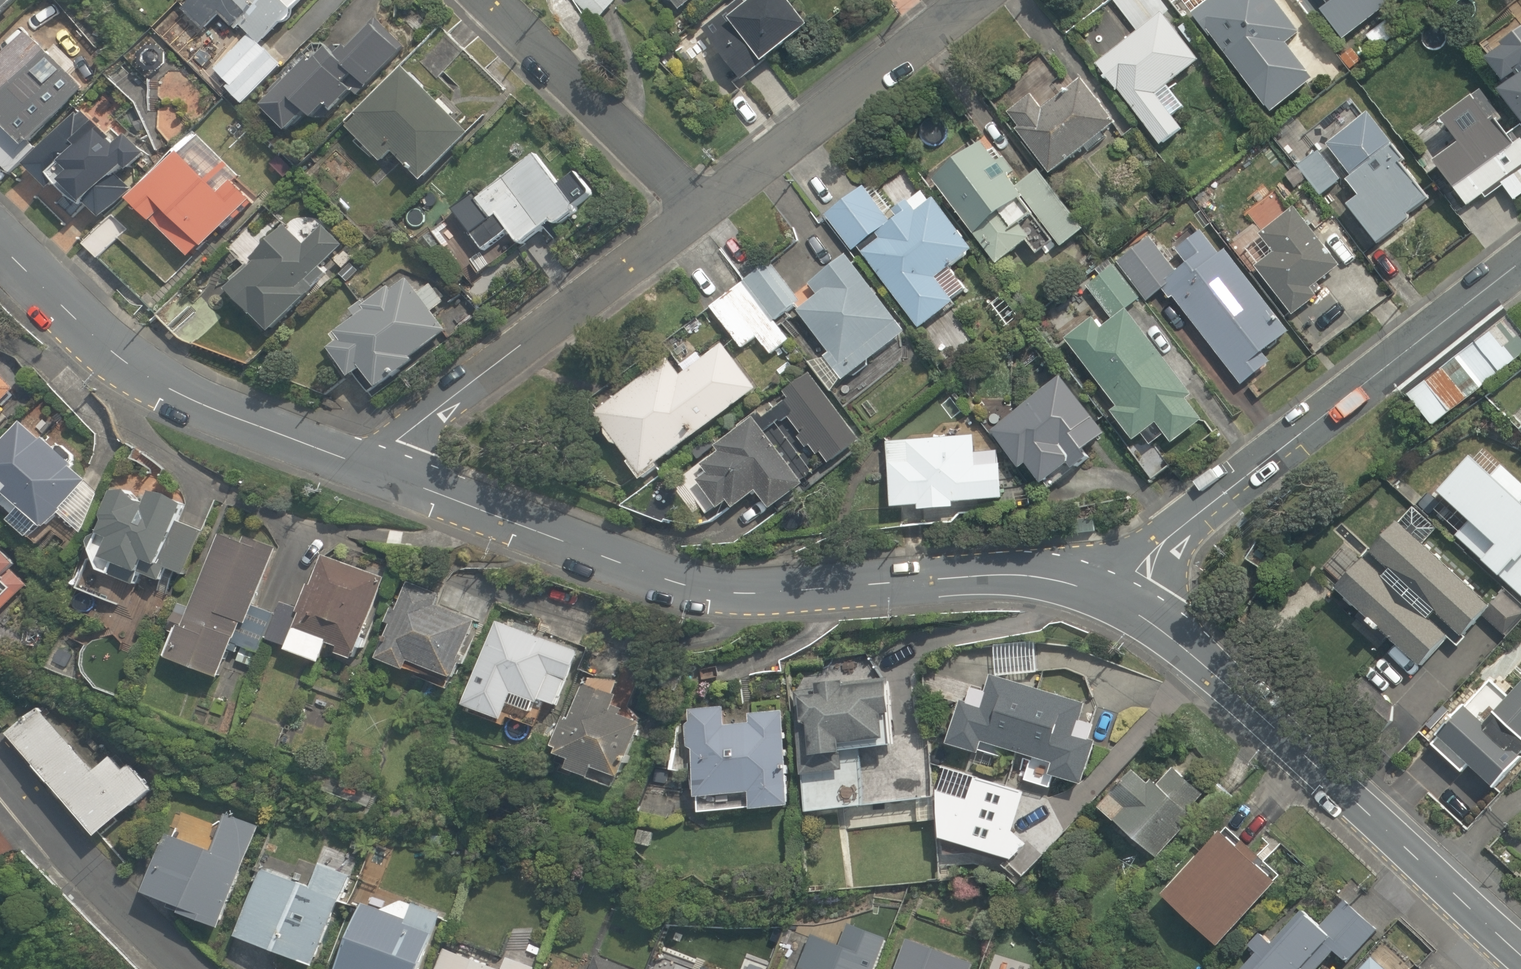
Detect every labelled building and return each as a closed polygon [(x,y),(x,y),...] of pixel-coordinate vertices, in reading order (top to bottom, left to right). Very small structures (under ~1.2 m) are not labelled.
[(23,0),(0,0),(0,30),(27,3),(23,0)] [(187,14),(207,33),(219,20),(244,42),(212,77),(248,109),(284,69),(272,58),(296,32),(290,27),(315,0),(200,0),(187,14)] [(686,15),(706,0),(674,0),(686,15)] [(707,32),(746,86),(815,36),(789,0),(778,0),(755,16),(746,3),(707,32)] [(1099,64),(1165,154),(1187,138),(1174,120),(1188,110),(1173,90),(1204,68),(1168,19),(1173,15),(1162,0),(1112,0),(1110,2),(1136,38),(1099,64)] [(1197,17),(1272,118),(1318,84),(1290,47),(1302,38),(1273,0),(1167,0),(1186,25),(1197,17)] [(1328,12),(1321,16),(1344,48),(1397,10),(1389,0),(1319,0),(1328,12)] [(1479,47),(1510,90),(1502,96),(1520,124),(1520,17),(1479,47)] [(406,55),(377,25),(342,58),(334,50),(269,113),(294,139),(311,122),(318,130),(362,87),(367,92),(406,55)] [(10,176),(89,95),(32,39),(0,72),(0,120),(4,123),(0,127),(0,166),(10,176)] [(472,132),(403,69),(346,131),(386,168),(395,158),(424,184),(472,132)] [(1037,99),(1009,119),(1053,182),(1121,134),(1084,83),(1045,110),(1037,99)] [(1439,169),(1470,212),(1503,189),(1513,204),(1520,198),(1520,128),(1512,135),(1503,122),(1495,128),(1479,106),(1451,126),(1468,149),(1439,169)] [(1433,201),(1372,113),(1328,144),(1354,182),(1349,185),(1360,201),(1350,208),(1379,249),(1415,224),(1410,217),(1433,201)] [(145,174),(79,115),(26,176),(50,198),(60,186),(102,223),(145,174)] [(258,199),(197,138),(131,205),(192,265),(258,199)] [(1272,140),(1249,157),(1274,189),(1297,172),(1272,140)] [(988,147),(937,187),(1002,271),(1030,249),(1039,260),(1058,245),(1064,253),(1086,236),(1035,170),(1017,184),(988,147)] [(1321,149),(1297,167),(1319,198),(1344,180),(1321,149)] [(542,155),(455,210),(486,259),(514,241),(523,255),(559,232),(565,242),(589,227),(542,155)] [(870,190),(827,222),(853,257),(861,251),(920,333),(958,305),(940,280),(974,255),(927,191),(891,218),(870,190)] [(1276,258),(1258,272),(1291,316),(1315,299),(1307,289),(1336,267),(1294,211),(1260,237),(1276,258)] [(129,227),(114,213),(82,248),(97,262),(129,227)] [(1185,267),(1179,271),(1155,237),(1116,265),(1143,304),(1165,289),(1238,393),(1289,357),(1280,343),(1289,336),(1209,222),(1172,248),(1185,267)] [(307,251),(282,231),(227,297),(278,340),(292,324),(302,332),(326,303),(314,293),(351,249),(326,228),(307,251)] [(914,352),(847,261),(811,287),(820,301),(798,317),(827,358),(812,369),(840,407),(914,352)] [(1211,425),(1131,313),(1143,304),(1116,265),(1086,286),(1109,317),(1070,345),(1119,414),(1114,418),(1134,446),(1143,440),(1152,452),(1168,441),(1175,451),(1211,425)] [(769,267),(747,283),(778,326),(800,309),(769,267)] [(416,363),(456,333),(441,313),(449,306),(433,285),(419,296),(404,277),(354,316),(359,323),(328,347),(359,388),(369,379),(386,401),(423,372),(416,363)] [(747,283),(711,309),(752,364),(767,354),(772,361),(793,346),(778,326),(747,283)] [(1506,313),(1410,397),(1440,431),(1520,361),(1510,349),(1520,339),(1520,331),(1506,313)] [(588,419),(639,485),(759,393),(723,345),(704,360),(690,342),(588,419)] [(1040,404),(994,436),(1021,476),(1031,469),(1047,492),(1079,470),(1071,459),(1106,434),(1069,381),(1056,390),(1044,373),(1027,385),(1040,404)] [(7,414),(2,410),(18,391),(0,376),(0,422),(7,414)] [(857,450),(807,383),(716,449),(722,456),(692,478),(719,514),(727,508),(735,519),(762,499),(773,513),(808,488),(801,479),(827,460),(833,468),(857,450)] [(29,429),(0,465),(0,516),(10,503),(23,513),(12,527),(39,548),(93,481),(29,429)] [(978,438),(891,443),(896,515),(922,514),(922,519),(961,517),(960,511),(1008,508),(1005,464),(980,465),(978,438)] [(1459,540),(1520,597),(1520,481),(1506,467),(1494,480),(1477,464),(1443,500),(1472,526),(1459,540)] [(157,506),(111,491),(77,594),(115,607),(122,585),(136,590),(139,581),(163,589),(168,575),(186,581),(203,532),(183,526),(189,506),(160,497),(157,506)] [(1420,527),(1351,597),(1440,684),(1509,613),(1420,527)] [(228,686),(241,648),(259,654),(264,640),(273,613),(255,607),(275,547),(219,528),(172,667),(228,686)] [(1265,539),(1248,560),(1273,581),(1290,561),(1265,539)] [(33,584),(0,550),(0,616),(33,584)] [(264,640),(288,648),(284,660),(325,674),(329,662),(356,671),(387,580),(321,558),(303,610),(277,601),(273,613),(264,640)] [(405,582),(401,593),(377,667),(453,692),(457,680),(471,684),(491,624),(439,607),(443,594),(405,582)] [(583,653),(498,624),(467,715),(509,729),(510,724),(539,734),(548,708),(562,713),(583,653)] [(1038,651),(998,655),(1000,677),(1040,673),(1038,651)] [(622,798),(638,742),(658,747),(667,715),(620,702),(624,691),(577,677),(554,755),(564,758),(562,767),(576,771),(573,784),(622,798)] [(965,704),(949,749),(984,762),(989,748),(1033,764),(1025,786),(1051,795),(1056,781),(1082,791),(1104,732),(1081,724),(1086,710),(995,677),(989,695),(973,689),(968,705),(965,704)] [(798,706),(798,714),(809,820),(870,814),(864,758),(892,755),(890,728),(900,727),(896,685),(822,692),(823,704),(798,706)] [(1520,769),(1520,699),(1496,725),(1479,709),(1448,741),(1500,791),(1520,769)] [(43,707),(10,737),(105,846),(162,796),(121,749),(98,769),(43,707)] [(799,818),(789,708),(727,713),(726,707),(687,711),(697,821),(758,816),(759,822),(799,818)] [(1152,858),(1212,795),(1182,766),(1156,793),(1134,771),(1099,806),(1152,858)] [(946,845),(1003,862),(1022,881),(1044,858),(1014,830),(1025,794),(978,780),(972,803),(939,793),(946,845)] [(224,934),(262,828),(227,815),(214,851),(173,836),(147,906),(224,934)] [(1246,853),(1223,833),(1166,899),(1224,950),(1282,883),(1266,870),(1285,847),(1266,830),(1246,853)] [(361,861),(322,848),(310,885),(268,871),(242,949),(302,968),(325,968),(346,907),(354,883),(361,861)] [(449,915),(354,883),(346,907),(366,914),(348,968),(431,968),(449,915)] [(1336,960),(1346,968),(1350,968),(1381,932),(1341,897),(1316,926),(1298,911),(1270,945),(1266,941),(1242,968),(1329,968),(1336,960)] [(518,968),(531,930),(514,924),(498,968),(445,949),(438,968),(521,968),(518,968)] [(865,960),(787,932),(774,968),(862,968),(865,960)] [(967,963),(909,943),(901,968),(965,968),(967,963)] [(638,968),(598,954),(592,968),(638,968)] [(1373,957),(1363,968),(1386,968),(1373,957)]
